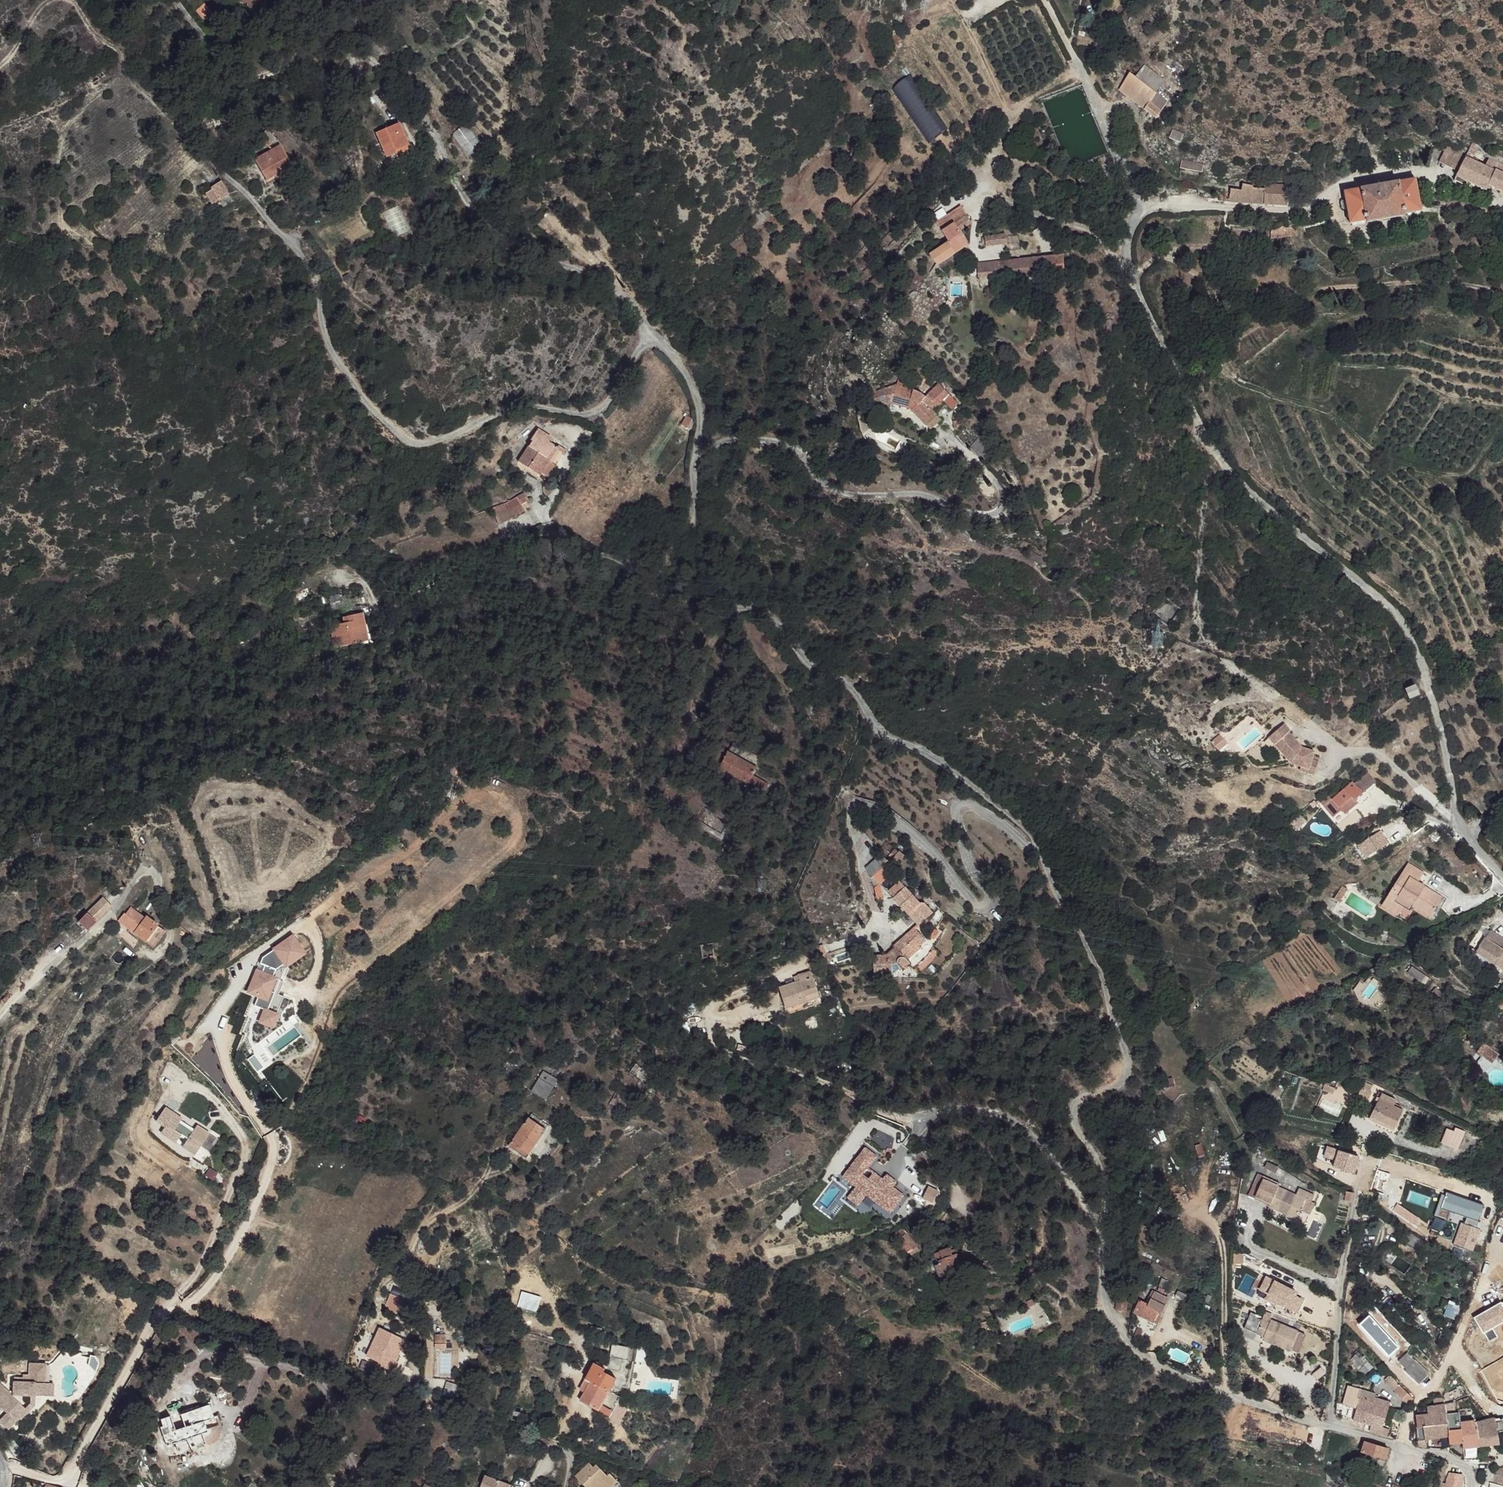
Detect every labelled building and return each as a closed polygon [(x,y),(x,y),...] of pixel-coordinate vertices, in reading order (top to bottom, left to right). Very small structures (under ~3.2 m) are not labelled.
[(248,3),(257,6),(256,11),(267,13),(270,0),(248,0),(248,3)] [(206,20),(214,14),(203,2),(196,9),(206,20)] [(87,77),(92,84),(105,75),(98,67),(87,77)] [(1168,103),(1132,75),(1121,90),(1157,119),(1168,103)] [(459,141),(472,159),(483,148),(467,127),(461,132),(464,137),(459,141)] [(394,134),(402,154),(416,149),(407,128),(394,134)] [(1183,136),(1173,132),(1172,139),(1181,143),(1183,136)] [(383,138),(394,164),(404,159),(402,154),(394,134),(383,138)] [(269,145),(277,154),(285,147),(276,137),(269,145)] [(263,167),(275,188),(283,184),(286,188),(302,180),(288,153),(263,167)] [(1468,159),(1454,185),(1465,191),(1467,188),(1486,197),(1488,191),(1502,199),(1502,180),(1487,171),(1483,167),(1468,159)] [(1200,165),(1182,162),(1181,170),(1200,173),(1200,165)] [(1489,168),(1502,175),(1502,170),(1491,164),(1489,168)] [(1487,171),(1502,180),(1502,177),(1502,175),(1489,168),(1487,171)] [(215,199),(218,202),(228,193),(221,181),(209,190),(215,199)] [(1240,189),(1221,189),(1220,201),(1285,205),(1286,185),(1261,182),(1259,185),(1249,185),(1249,181),(1242,182),(1240,189)] [(1413,183),(1345,193),(1348,218),(1351,225),(1419,215),(1413,183)] [(204,194),(210,202),(215,199),(209,190),(204,194)] [(961,209),(937,226),(950,241),(931,256),(938,266),(968,244),(960,234),(972,225),(961,209)] [(985,238),(987,245),(1004,241),(1004,234),(985,238)] [(977,265),(980,276),(1051,258),(1049,247),(977,265)] [(890,394),(883,410),(897,415),(914,438),(925,428),(919,421),(925,417),(928,420),(932,418),(939,412),(941,411),(931,398),(915,409),(908,400),(890,394)] [(932,418),(939,426),(946,423),(939,412),(932,418)] [(914,438),(921,446),(931,438),(925,428),(914,438)] [(542,433),(532,449),(551,460),(559,448),(555,444),(556,440),(542,433)] [(970,447),(981,459),(993,448),(982,436),(970,447)] [(523,464),(542,477),(556,463),(551,460),(532,449),(523,464)] [(517,498),(521,505),(527,500),(523,494),(517,498)] [(510,502),(515,510),(521,505),(517,498),(510,502)] [(328,624),(334,647),(366,638),(358,610),(340,615),(341,620),(328,624)] [(1409,690),(1412,698),(1420,695),(1417,686),(1409,690)] [(1284,724),(1275,732),(1281,739),(1276,743),(1290,758),(1287,760),(1291,764),(1301,767),(1300,771),(1314,775),(1318,762),(1312,760),(1314,752),(1302,748),(1288,733),(1290,731),(1284,724)] [(1275,732),(1268,738),(1287,760),(1290,758),(1276,743),(1281,739),(1275,732)] [(733,742),(721,766),(748,781),(761,757),(733,742)] [(1359,781),(1368,793),(1379,785),(1370,773),(1359,781)] [(1341,810),(1346,815),(1358,804),(1356,802),(1364,796),(1354,782),(1339,795),(1334,789),(1321,800),(1333,817),(1341,810)] [(1341,810),(1333,817),(1338,823),(1347,816),(1346,815),(1341,810)] [(1364,840),(1359,851),(1371,855),(1375,843),(1364,840)] [(728,842),(724,849),(734,855),(738,847),(728,842)] [(880,857),(876,859),(867,866),(873,879),(877,876),(882,882),(893,873),(880,857)] [(1407,860),(1394,879),(1431,909),(1441,891),(1418,877),(1423,868),(1407,860)] [(1380,902),(1396,912),(1401,905),(1407,907),(1410,905),(1427,914),(1431,909),(1394,879),(1380,902)] [(921,903),(901,880),(889,891),(895,897),(916,923),(903,937),(889,953),(876,953),(876,972),(891,973),(905,969),(917,958),(913,956),(925,947),(922,943),(930,939),(927,937),(919,927),(938,909),(926,899),(921,903)] [(103,901),(80,922),(91,932),(112,911),(103,901)] [(120,922),(147,941),(157,926),(148,918),(145,920),(131,909),(126,913),(120,922)] [(1084,915),(1087,922),(1095,919),(1092,910),(1084,915)] [(66,932),(72,938),(78,931),(72,926),(66,932)] [(1488,934),(1480,949),(1497,959),(1502,951),(1502,942),(1488,934)] [(295,937),(278,947),(283,955),(285,960),(303,950),(295,937)] [(266,953),(271,961),(283,955),(278,947),(266,953)] [(1497,959),(1480,949),(1476,954),(1502,969),(1502,967),(1502,951),(1497,959)] [(1502,969),(1476,954),(1474,959),(1499,973),(1502,969)] [(804,980),(784,987),(791,1008),(825,996),(815,971),(802,976),(804,980)] [(1484,1040),(1502,1051),(1502,1049),(1502,1047),(1488,1036),(1484,1040)] [(1502,1051),(1484,1040),(1480,1046),(1497,1058),(1502,1051)] [(549,1101),(564,1074),(550,1066),(534,1093),(549,1101)] [(1374,1084),(1364,1079),(1353,1101),(1363,1105),(1374,1084)] [(1397,1109),(1381,1101),(1373,1119),(1399,1130),(1407,1110),(1398,1105),(1397,1109)] [(534,1115),(529,1123),(546,1135),(550,1127),(534,1115)] [(526,1121),(515,1136),(524,1142),(527,1139),(537,1146),(546,1135),(529,1123),(526,1121)] [(199,1123),(189,1136),(202,1146),(212,1133),(199,1123)] [(1453,1131),(1445,1129),(1441,1142),(1458,1149),(1466,1131),(1456,1127),(1453,1131)] [(1471,1136),(1466,1134),(1461,1145),(1467,1147),(1471,1136)] [(1360,1157),(1338,1150),(1327,1146),(1323,1157),(1334,1161),(1332,1166),(1354,1174),(1360,1157)] [(856,1188),(847,1198),(858,1206),(867,1196),(890,1214),(905,1196),(894,1188),(898,1183),(888,1175),(883,1180),(868,1170),(877,1156),(865,1148),(842,1178),(856,1188)] [(1284,1179),(1270,1172),(1270,1173),(1266,1181),(1260,1178),(1255,1191),(1261,1195),(1262,1193),(1276,1199),(1274,1202),(1301,1213),(1307,1202),(1310,1193),(1316,1196),(1318,1190),(1305,1184),(1302,1191),(1283,1182),(1284,1179)] [(1352,1193),(1344,1191),(1341,1206),(1349,1207),(1352,1193)] [(1483,1206),(1446,1192),(1446,1195),(1442,1194),(1434,1216),(1449,1221),(1452,1212),(1467,1217),(1465,1224),(1461,1222),(1453,1244),(1473,1251),(1480,1229),(1476,1228),(1483,1206)] [(1316,1196),(1310,1193),(1307,1202),(1312,1204),(1316,1196)] [(1400,1239),(1395,1244),(1416,1259),(1421,1254),(1426,1243),(1406,1229),(1400,1239)] [(896,1235),(912,1257),(920,1251),(903,1230),(896,1235)] [(937,1269),(941,1278),(962,1268),(957,1256),(944,1261),(945,1264),(937,1269)] [(1274,1281),(1266,1276),(1259,1290),(1267,1294),(1265,1299),(1278,1305),(1278,1303),(1297,1313),(1303,1300),(1296,1296),(1298,1293),(1274,1281)] [(1140,1301),(1135,1314),(1157,1324),(1168,1301),(1153,1293),(1148,1305),(1140,1301)] [(395,1294),(387,1309),(397,1314),(404,1298),(395,1294)] [(1121,1297),(1119,1311),(1126,1312),(1129,1298),(1121,1297)] [(1444,1315),(1454,1319),(1458,1305),(1448,1302),(1444,1315)] [(1501,1302),(1473,1318),(1483,1334),(1484,1333),(1489,1341),(1497,1336),(1493,1328),(1502,1323),(1502,1302),(1502,1303),(1501,1302)] [(1305,1326),(1297,1323),(1268,1312),(1267,1315),(1247,1308),(1242,1321),(1262,1329),(1261,1333),(1288,1344),(1298,1346),(1304,1331),(1305,1326)] [(1398,1347),(1369,1315),(1359,1324),(1389,1356),(1398,1347)] [(392,1333),(392,1336),(404,1341),(406,1334),(391,1329),(392,1333)] [(437,1333),(438,1343),(446,1344),(446,1334),(437,1333)] [(381,1360),(380,1363),(379,1366),(391,1370),(404,1341),(392,1336),(390,1341),(388,1346),(378,1341),(371,1355),(381,1360)] [(380,1337),(378,1341),(388,1346),(390,1341),(380,1337)] [(1432,1375),(1409,1353),(1398,1365),(1422,1386),(1432,1375)] [(615,1357),(611,1369),(620,1371),(624,1359),(615,1357)] [(586,1392),(583,1401),(603,1410),(616,1382),(593,1369),(583,1390),(586,1392)] [(0,1386),(0,1407),(5,1411),(0,1417),(0,1421),(6,1426),(17,1415),(18,1416),(26,1407),(18,1401),(18,1400),(18,1391),(49,1389),(48,1376),(18,1378),(17,1374),(9,1375),(9,1381),(7,1383),(9,1385),(9,1392),(8,1393),(0,1386)] [(1408,1393),(1392,1377),(1382,1387),(1388,1393),(1394,1388),(1402,1398),(1408,1393)] [(1377,1394),(1349,1384),(1343,1402),(1355,1407),(1352,1419),(1370,1425),(1369,1431),(1386,1436),(1389,1429),(1381,1426),(1387,1406),(1373,1402),(1377,1394)] [(1445,1404),(1428,1406),(1429,1415),(1417,1417),(1417,1436),(1424,1435),(1425,1439),(1450,1437),(1446,1411),(1445,1404)] [(1468,1404),(1458,1404),(1458,1410),(1462,1442),(1462,1449),(1478,1448),(1475,1420),(1474,1409),(1468,1404)] [(177,1414),(166,1419),(169,1424),(165,1426),(168,1435),(173,1447),(182,1443),(183,1452),(193,1449),(201,1446),(211,1442),(208,1432),(213,1430),(211,1422),(221,1419),(216,1405),(208,1408),(206,1405),(186,1412),(191,1426),(183,1428),(177,1414)] [(1458,1410),(1446,1411),(1450,1437),(1451,1443),(1462,1442),(1458,1410)] [(1495,1419),(1475,1420),(1478,1448),(1499,1446),(1495,1419)] [(223,1427),(213,1430),(208,1432),(211,1442),(213,1444),(223,1442),(226,1434),(223,1427)] [(1365,1442),(1362,1455),(1384,1462),(1388,1448),(1365,1442)] [(1442,1461),(1440,1471),(1447,1473),(1451,1463),(1442,1461)] [(1496,1463),(1491,1482),(1499,1483),(1501,1477),(1502,1477),(1502,1466),(1496,1463)] [(598,1464),(593,1467),(589,1464),(576,1478),(575,1478),(585,1486),(587,1486),(588,1486),(589,1486),(610,1486),(615,1482),(598,1464)] [(488,1472),(481,1486),(488,1486),(495,1474),(488,1472)] [(495,1474),(488,1486),(512,1486),(513,1483),(495,1474)] [(1449,1486),(1464,1486),(1466,1475),(1450,1474),(1449,1483),(1449,1486)] [(1438,1476),(1437,1484),(1445,1483),(1445,1477),(1438,1476)]
